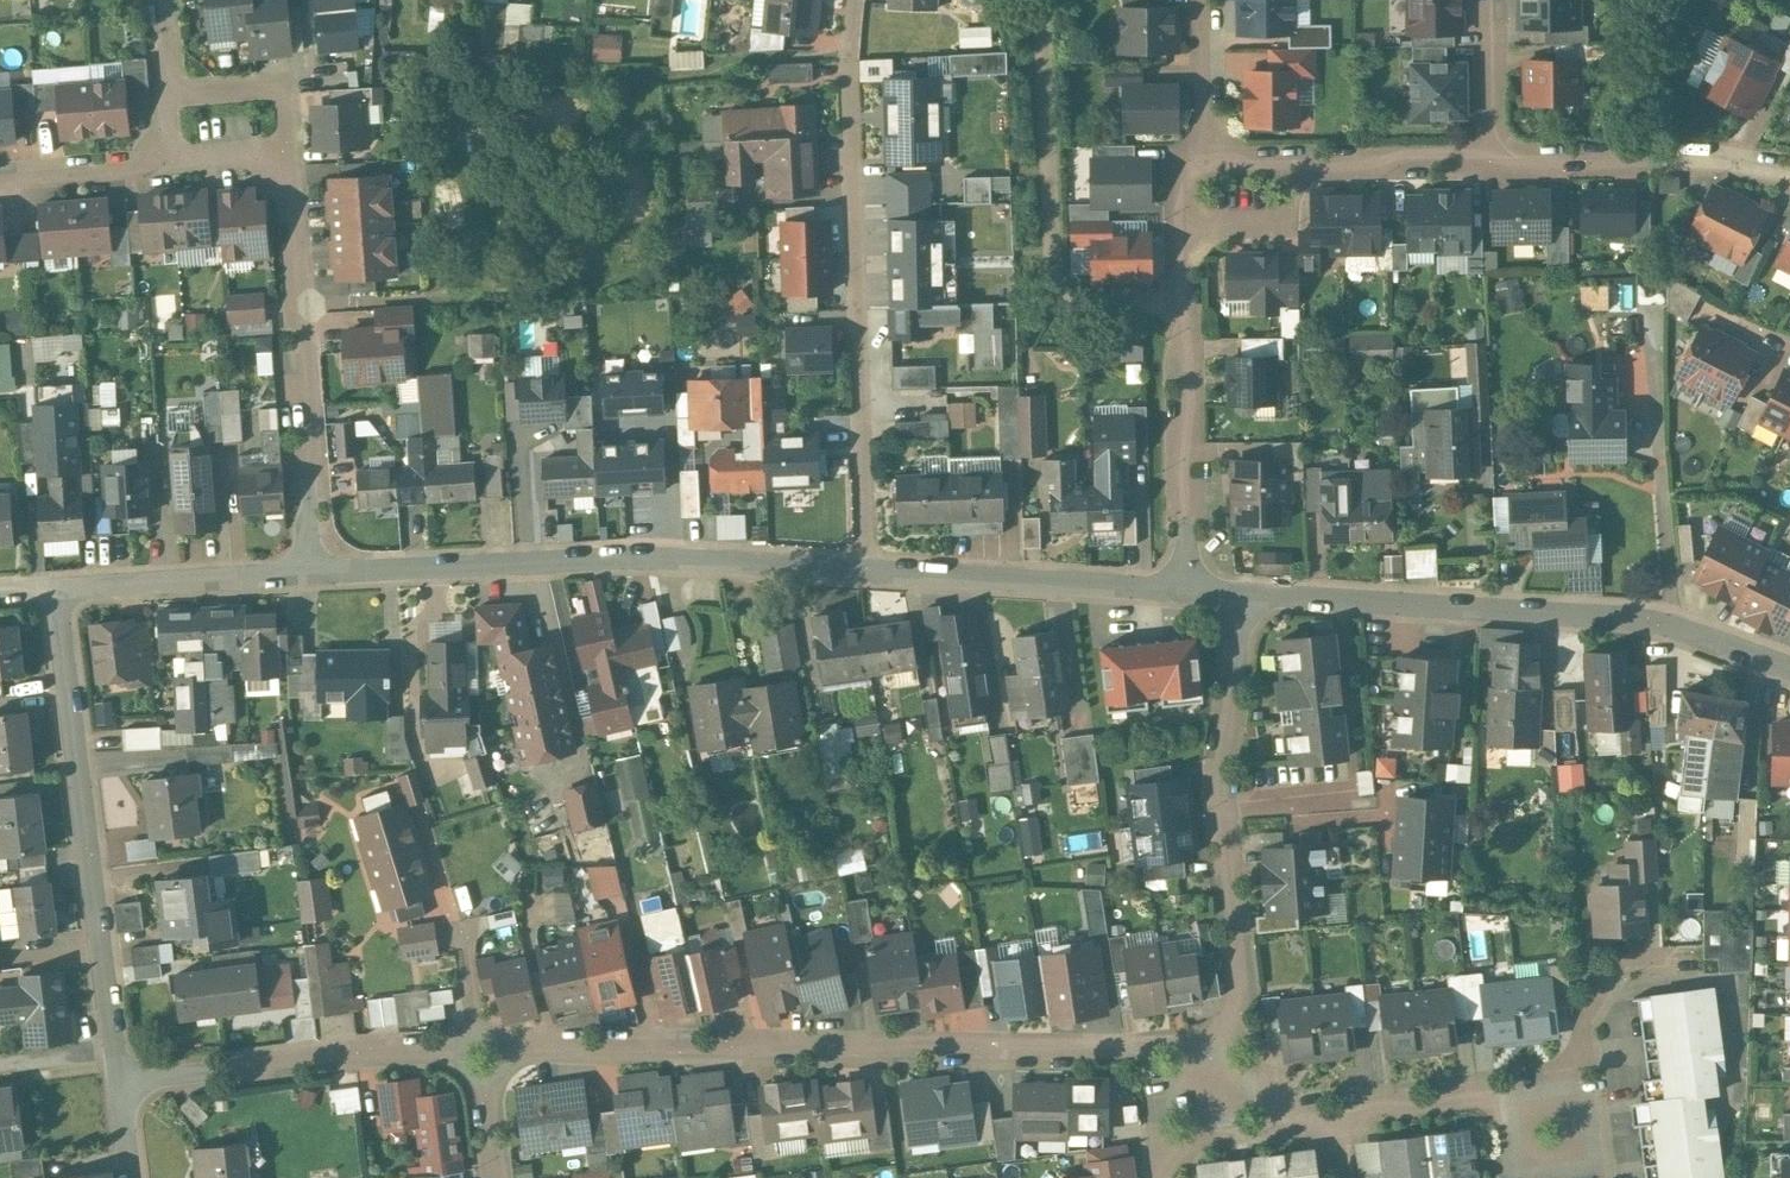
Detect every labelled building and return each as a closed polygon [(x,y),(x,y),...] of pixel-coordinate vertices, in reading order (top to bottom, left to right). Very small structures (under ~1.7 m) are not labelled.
[(210,10),(206,15),(207,28),(213,33),(227,31),(232,36),(252,34),(253,34),(250,0),(209,0),(210,10)] [(253,34),(252,34),(254,55),(291,52),(286,0),(250,0),(253,34)] [(316,13),(357,9),(356,0),(314,0),(316,13)] [(480,30),(481,31),(481,46),(503,48),(505,30),(506,30),(506,29),(516,30),(518,3),(508,2),(508,0),(483,0),(480,30)] [(766,28),(766,29),(786,31),(816,33),(819,0),(769,0),(766,28)] [(891,8),(936,9),(936,0),(891,0),(891,8)] [(1242,12),(1238,12),(1238,33),(1289,32),(1290,32),(1295,32),(1295,24),(1294,0),(1242,0),(1242,12)] [(1409,32),(1412,31),(1455,31),(1462,31),(1461,11),(1454,11),(1454,0),(1409,0),(1409,32)] [(1521,14),(1526,14),(1526,27),(1544,27),(1578,27),(1578,25),(1578,0),(1521,0),(1521,14)] [(1123,8),(1121,8),(1121,13),(1118,16),(1118,30),(1121,33),(1122,51),(1176,50),(1176,28),(1174,28),(1173,7),(1165,7),(1123,8)] [(361,48),(357,9),(316,13),(319,52),(361,48)] [(546,24),(521,22),(517,55),(542,58),(546,24)] [(1331,24),(1295,24),(1295,32),(1290,32),(1289,32),(1289,48),(1313,47),(1331,47),(1331,24)] [(995,45),(995,25),(964,25),(964,46),(995,45)] [(1578,25),(1578,27),(1544,27),(1545,45),(1577,44),(1588,44),(1588,25),(1578,25)] [(766,28),(751,26),(748,52),(785,49),(786,31),(766,29),(766,28)] [(1455,31),(1412,31),(1413,46),(1446,46),(1455,46),(1455,31)] [(617,56),(618,34),(597,33),(596,55),(617,56)] [(1748,45),(1747,47),(1727,37),(1714,64),(1763,89),(1777,62),(1757,53),(1758,50),(1748,45)] [(1588,44),(1577,44),(1577,56),(1586,56),(1589,60),(1603,59),(1603,44),(1588,44)] [(1447,64),(1446,46),(1413,46),(1413,65),(1447,64)] [(1313,75),(1313,47),(1289,48),(1270,48),(1271,72),(1296,72),(1296,75),(1313,75)] [(1007,51),(958,54),(960,73),(976,72),(976,74),(1007,73),(1008,73),(1007,51)] [(147,58),(122,60),(124,81),(125,81),(127,102),(150,100),(147,58)] [(1578,61),(1526,62),(1527,92),(1527,102),(1533,108),(1543,108),(1550,102),(1579,101),(1578,84),(1579,84),(1578,61)] [(813,62),(770,64),(771,83),(814,81),(813,62)] [(1447,64),(1413,65),(1413,100),(1408,100),(1408,122),(1430,122),(1430,116),(1465,116),(1465,98),(1462,98),(1462,82),(1465,82),(1464,64),(1447,64)] [(1763,89),(1714,64),(1700,90),(1720,100),(1719,102),(1729,107),(1730,105),(1750,115),(1763,89)] [(366,65),(344,66),(344,79),(366,79),(366,65)] [(1142,65),(1108,66),(1108,87),(1120,87),(1120,85),(1143,85),(1142,65)] [(1271,72),(1248,72),(1248,90),(1246,90),(1246,104),(1248,104),(1249,124),(1296,124),(1296,75),(1296,72),(1271,72)] [(940,78),(888,79),(889,161),(941,160),(940,79),(940,78)] [(953,78),(940,79),(940,103),(953,102),(957,98),(957,82),(953,78)] [(59,81),(35,83),(37,111),(60,109),(58,86),(60,86),(59,81)] [(124,81),(92,83),(96,134),(129,131),(127,102),(125,81),(124,81)] [(35,83),(10,84),(11,90),(12,90),(14,113),(37,111),(35,83)] [(60,86),(58,86),(60,109),(62,137),(96,134),(92,83),(60,86)] [(1143,85),(1120,85),(1120,87),(1120,102),(1125,107),(1125,130),(1155,130),(1159,133),(1162,130),(1177,129),(1177,85),(1143,85)] [(382,86),(373,87),(374,103),(381,102),(381,104),(384,104),(383,102),(382,102),(381,88),(383,88),(382,86)] [(373,87),(330,89),(331,106),(363,104),(363,105),(374,105),(374,103),(373,87)] [(0,91),(0,142),(16,141),(14,113),(12,90),(11,90),(0,91)] [(331,106),(315,107),(318,149),(366,146),(371,140),(370,128),(365,123),(363,105),(363,104),(331,106)] [(778,107),(778,111),(727,113),(729,139),(815,134),(814,105),(778,107)] [(729,139),(728,139),(730,181),(754,180),(754,168),(753,168),(752,152),(767,151),(769,195),(818,192),(816,134),(815,134),(729,139)] [(1135,144),(1092,145),(1092,159),(1135,159),(1135,144)] [(1135,159),(1092,159),(1093,205),(1150,205),(1149,159),(1135,159)] [(367,162),(340,164),(341,178),(368,176),(367,162)] [(928,173),(890,174),(890,205),(929,204),(928,173)] [(995,199),(995,190),(1014,190),(1014,173),(968,175),(969,200),(995,199)] [(341,178),(338,178),(339,191),(327,192),(328,205),(392,200),(390,175),(368,176),(341,178)] [(1713,185),(1703,204),(1701,203),(1695,214),(1698,215),(1688,235),(1714,248),(1739,198),(1713,185)] [(689,194),(668,195),(669,212),(735,209),(734,187),(688,190),(689,194)] [(206,191),(183,193),(183,188),(173,189),(178,248),(210,246),(207,204),(206,191)] [(164,194),(141,196),(142,209),(145,245),(147,245),(158,244),(163,249),(178,248),(173,189),(164,190),(164,194)] [(255,203),(254,189),(221,192),(222,203),(225,245),(226,258),(259,256),(258,242),(267,241),(264,203),(255,203)] [(1332,195),(1332,190),(1312,190),(1313,232),(1313,252),(1320,251),(1346,251),(1345,194),(1332,195)] [(1633,200),(1633,191),(1583,191),(1583,229),(1631,229),(1634,229),(1633,200)] [(1548,192),(1496,192),(1497,240),(1547,239),(1549,239),(1549,226),(1548,192)] [(1438,250),(1437,193),(1407,194),(1407,242),(1408,250),(1438,250)] [(1468,229),(1468,193),(1437,193),(1438,250),(1468,249),(1468,229)] [(1379,227),(1378,194),(1345,194),(1346,251),(1377,251),(1379,251),(1379,227)] [(1739,198),(1714,248),(1740,261),(1750,242),(1752,243),(1758,232),(1756,231),(1766,212),(1739,198)] [(108,199),(74,202),(78,252),(111,250),(112,250),(110,228),(108,199)] [(392,200),(328,205),(329,218),(341,217),(342,229),(393,225),(392,200)] [(1651,243),(1650,200),(1633,200),(1634,229),(1631,229),(1632,243),(1651,243)] [(74,202),(40,204),(44,255),(78,252),(74,202)] [(225,245),(222,203),(207,204),(210,246),(225,245)] [(929,204),(890,205),(890,221),(929,221),(929,204)] [(814,205),(786,207),(787,222),(815,221),(814,205)] [(142,209),(127,210),(129,226),(131,252),(142,252),(147,245),(145,245),(142,209)] [(929,221),(890,221),(892,307),(928,306),(956,306),(956,303),(944,303),(942,220),(929,221)] [(955,220),(942,220),(944,303),(956,303),(955,220)] [(1112,220),(1071,220),(1071,245),(1093,245),(1093,236),(1112,235),(1112,220)] [(787,222),(784,223),(785,257),(828,256),(827,240),(829,240),(828,221),(815,221),(787,222)] [(689,239),(713,237),(712,223),(688,225),(689,239)] [(393,225),(342,229),(343,240),(331,241),(332,254),(395,250),(393,225)] [(131,252),(129,226),(110,228),(112,250),(111,250),(112,267),(132,266),(131,252)] [(1569,269),(1569,226),(1549,226),(1549,239),(1547,239),(1547,269),(1569,269)] [(1393,243),(1393,227),(1379,227),(1379,251),(1377,251),(1377,270),(1393,269),(1393,243)] [(1482,228),(1468,229),(1468,249),(1469,270),(1483,270),(1482,228)] [(38,232),(24,233),(26,261),(40,260),(38,232)] [(1313,232),(1299,232),(1299,261),(1299,271),(1320,271),(1320,251),(1313,252),(1313,232)] [(1785,242),(1787,243),(1777,263),(1789,269),(1789,232),(1785,242)] [(24,233),(9,234),(11,262),(26,261),(24,233)] [(1112,235),(1093,236),(1093,245),(1093,279),(1151,278),(1150,235),(1112,235)] [(1407,242),(1393,243),(1393,269),(1408,269),(1408,250),(1407,242)] [(395,250),(332,254),(333,267),(345,266),(346,279),(348,279),(375,277),(397,275),(395,250)] [(828,256),(785,257),(786,292),(817,291),(830,291),(830,272),(828,272),(828,256)] [(1276,256),(1229,256),(1229,298),(1255,298),(1255,306),(1261,312),(1270,312),(1276,305),(1277,303),(1276,262),(1276,256)] [(1299,261),(1276,262),(1277,303),(1300,303),(1299,271),(1299,261)] [(1655,265),(1636,266),(1637,304),(1667,304),(1667,287),(1656,280),(1655,265)] [(1701,294),(1668,276),(1667,287),(1667,304),(1667,309),(1687,319),(1701,294)] [(375,277),(348,279),(349,293),(376,291),(375,277)] [(1583,308),(1636,306),(1635,280),(1582,283),(1583,308)] [(1519,285),(1498,290),(1502,306),(1522,302),(1519,285)] [(817,291),(789,292),(789,310),(818,309),(817,291)] [(253,296),(229,298),(231,321),(264,319),(263,303),(254,304),(253,296)] [(956,306),(928,306),(928,322),(957,321),(957,328),(976,328),(975,305),(956,306)] [(985,305),(975,305),(976,328),(976,348),(1000,348),(1000,327),(994,327),(994,305),(985,305)] [(928,306),(892,307),(893,336),(929,335),(928,322),(928,306)] [(413,307),(378,310),(379,329),(401,328),(401,339),(416,338),(413,307)] [(584,307),(570,308),(572,326),(585,325),(584,307)] [(205,331),(205,312),(190,312),(191,332),(205,331)] [(1728,339),(1702,326),(1692,345),(1690,344),(1685,355),(1687,356),(1677,376),(1703,389),(1728,339)] [(379,329),(346,331),(347,347),(345,347),(341,351),(342,363),(346,366),(356,365),(357,381),(404,378),(401,339),(401,328),(379,329)] [(831,328),(787,329),(788,371),(833,369),(831,328)] [(472,332),(473,355),(500,353),(499,330),(472,332)] [(86,351),(84,332),(37,335),(38,354),(86,351)] [(1392,335),(1352,337),(1353,361),(1392,360),(1392,335)] [(1284,336),(1241,337),(1241,357),(1274,357),(1274,358),(1284,358),(1284,336)] [(277,371),(275,338),(259,339),(261,372),(277,371)] [(1755,353),(1728,339),(1703,389),(1730,402),(1739,383),(1742,384),(1747,373),(1745,372),(1755,353)] [(18,389),(15,340),(0,341),(0,390),(18,389)] [(1485,342),(1470,343),(1472,383),(1488,382),(1485,342)] [(1411,345),(1394,346),(1395,364),(1412,363),(1411,345)] [(1000,348),(976,348),(977,362),(1001,362),(1000,348)] [(499,355),(481,356),(481,379),(500,378),(499,355)] [(1241,357),(1230,357),(1231,402),(1237,402),(1237,409),(1242,414),(1250,414),(1255,409),(1255,402),(1275,402),(1274,358),(1274,357),(1241,357)] [(935,364),(893,366),(894,389),(936,388),(935,364)] [(1614,364),(1568,365),(1569,412),(1614,412),(1614,364)] [(1759,420),(1785,433),(1789,422),(1789,372),(1784,370),(1767,403),(1759,420)] [(661,371),(632,372),(635,413),(663,412),(661,371)] [(632,372),(604,374),(605,392),(607,415),(619,414),(635,413),(633,391),(632,372)] [(449,373),(418,375),(420,402),(423,438),(437,436),(437,438),(445,438),(443,414),(452,413),(449,373)] [(565,376),(520,379),(522,420),(564,418),(567,418),(566,396),(565,376)] [(762,378),(736,379),(738,424),(743,424),(744,450),(765,449),(764,421),(763,385),(762,378)] [(736,379),(692,381),(693,426),(738,424),(736,379)] [(120,403),(119,381),(96,382),(97,404),(120,403)] [(1488,382),(1472,383),(1473,406),(1473,407),(1475,407),(1476,417),(1488,416),(1488,418),(1490,418),(1488,382)] [(783,385),(763,385),(764,421),(778,420),(778,421),(779,421),(784,420),(783,385)] [(1019,385),(998,386),(999,418),(1020,417),(1019,397),(1020,397),(1019,385)] [(351,386),(332,387),(335,423),(354,421),(351,386)] [(239,390),(221,391),(223,415),(241,413),(239,390)] [(221,391),(205,392),(208,441),(209,442),(224,440),(223,415),(221,391)] [(591,395),(566,396),(567,418),(564,418),(565,429),(578,428),(593,427),(592,405),(591,395)] [(1752,395),(1737,425),(1753,433),(1759,420),(1767,403),(1752,395)] [(1020,397),(1019,397),(1020,417),(1021,454),(1044,454),(1042,397),(1020,397)] [(89,402),(75,403),(77,438),(91,437),(89,402)] [(409,415),(395,415),(396,439),(407,438),(423,438),(420,402),(408,402),(409,415)] [(75,403),(37,405),(38,421),(40,462),(41,463),(55,462),(56,472),(52,472),(52,473),(74,472),(79,471),(77,438),(75,403)] [(974,403),(953,403),(953,420),(975,420),(974,403)] [(96,424),(124,420),(121,404),(94,408),(96,424)] [(1473,406),(1426,408),(1429,470),(1479,468),(1476,417),(1475,407),(1473,407),(1473,406)] [(278,407),(260,409),(262,441),(280,440),(278,407)] [(1147,407),(1128,407),(1128,420),(1133,420),(1133,450),(1149,450),(1147,407)] [(1413,445),(1400,445),(1402,479),(1419,478),(1419,471),(1429,470),(1426,408),(1411,409),(1413,445)] [(1625,457),(1625,412),(1614,412),(1569,412),(1568,412),(1569,436),(1569,458),(1625,457)] [(243,443),(241,413),(223,415),(224,440),(225,444),(243,443)] [(1568,413),(1558,413),(1552,417),(1553,431),(1558,436),(1569,436),(1568,413)] [(1021,454),(1020,417),(999,418),(1001,459),(1021,458),(1021,454)] [(948,419),(933,420),(933,438),(949,438),(948,419)] [(778,420),(764,421),(765,449),(780,448),(779,421),(778,421),(778,420)] [(933,420),(895,422),(896,440),(933,438),(933,420)] [(1128,420),(1096,421),(1096,460),(1125,459),(1133,459),(1133,450),(1133,420),(1128,420)] [(38,421),(20,422),(23,463),(40,462),(38,421)] [(354,421),(335,423),(337,456),(357,455),(354,421)] [(580,457),(543,459),(545,496),(597,493),(594,445),(593,427),(578,428),(580,457)] [(199,429),(176,431),(172,449),(206,446),(199,429)] [(437,436),(423,438),(425,466),(439,465),(439,463),(437,438),(437,436)] [(423,438),(407,438),(410,467),(425,466),(423,438)] [(280,440),(262,441),(263,453),(269,452),(270,465),(271,465),(271,464),(282,464),(280,440)] [(824,440),(792,441),(792,448),(794,448),(795,485),(799,485),(802,488),(820,488),(823,484),(826,484),(826,480),(825,455),(824,440)] [(609,444),(594,445),(597,493),(665,490),(662,441),(609,444)] [(1303,441),(1272,441),(1273,461),(1289,460),(1289,479),(1304,479),(1303,441)] [(206,446),(172,449),(178,530),(217,528),(214,487),(212,487),(210,446),(206,446)] [(780,448),(765,449),(767,486),(795,485),(794,448),(792,448),(780,448)] [(744,450),(721,451),(713,460),(714,489),(731,488),(734,491),(748,490),(751,487),(767,486),(765,449),(744,450)] [(263,453),(240,456),(239,455),(240,474),(272,471),(271,465),(270,465),(269,452),(263,453)] [(838,454),(825,455),(826,480),(839,480),(838,454)] [(1125,459),(1096,460),(1097,488),(1118,488),(1118,490),(1126,490),(1125,459)] [(1072,460),(1044,461),(1045,492),(1051,492),(1050,489),(1073,489),(1072,460)] [(1289,479),(1289,460),(1273,461),(1233,461),(1234,515),(1250,515),(1250,519),(1252,521),(1285,521),(1289,516),(1289,479)] [(475,461),(439,463),(439,465),(425,466),(427,502),(478,498),(475,461)] [(147,462),(106,465),(108,496),(109,515),(111,515),(151,513),(147,462)] [(272,471),(240,474),(243,511),(265,510),(265,512),(285,511),(282,464),(271,464),(271,465),(272,471)] [(410,467),(358,471),(361,506),(427,502),(425,466),(410,467)] [(501,467),(485,468),(487,497),(503,496),(501,467)] [(1350,469),(1324,470),(1325,501),(1351,500),(1350,469)] [(1387,488),(1388,469),(1350,469),(1351,500),(1357,500),(1388,499),(1387,488)] [(698,470),(681,471),(683,516),(700,516),(698,470)] [(74,472),(52,473),(54,497),(40,498),(43,539),(86,536),(83,495),(76,495),(74,472)] [(1001,474),(950,476),(950,475),(952,519),(953,535),(1003,533),(1003,517),(1004,517),(1002,473),(1001,473),(1001,474)] [(949,476),(898,477),(897,477),(899,521),(900,521),(900,520),(951,518),(951,519),(952,519),(950,475),(949,475),(949,476)] [(1097,488),(1086,489),(1088,530),(1119,530),(1118,490),(1118,488),(1097,488)] [(1073,489),(1050,489),(1051,492),(1051,531),(1088,530),(1086,489),(1073,489)] [(1565,493),(1508,495),(1509,497),(1512,497),(1513,515),(1509,515),(1510,530),(1511,545),(1512,545),(1535,544),(1538,544),(1537,542),(1567,541),(1566,521),(1565,493)] [(0,494),(0,541),(15,540),(11,494),(0,494)] [(1508,495),(1494,496),(1495,530),(1510,530),(1509,515),(1513,515),(1512,497),(1509,497),(1508,495)] [(109,515),(108,496),(94,497),(97,535),(112,534),(111,515),(109,515)] [(1388,499),(1357,500),(1359,539),(1384,538),(1384,530),(1391,529),(1390,499),(1388,499)] [(1325,501),(1324,501),(1325,531),(1333,531),(1333,540),(1359,539),(1357,500),(1351,500),(1325,501)] [(722,512),(721,537),(749,537),(749,512),(722,512)] [(1040,517),(1023,518),(1024,547),(1041,547),(1040,517)] [(1538,544),(1535,544),(1536,566),(1602,562),(1599,519),(1566,521),(1567,541),(1537,542),(1538,544)] [(1690,523),(1676,525),(1679,562),(1693,561),(1690,523)] [(1719,527),(1693,577),(1705,584),(1704,587),(1716,593),(1743,539),(1719,527)] [(1510,530),(1495,530),(1497,559),(1513,558),(1512,545),(1511,545),(1510,530)] [(1743,539),(1716,593),(1728,599),(1729,596),(1739,601),(1740,601),(1762,559),(1763,559),(1767,551),(1743,539)] [(1409,548),(1410,570),(1440,568),(1438,546),(1409,548)] [(1257,572),(1294,573),(1295,562),(1278,562),(1278,550),(1258,550),(1257,572)] [(1407,576),(1405,552),(1387,553),(1389,577),(1407,576)] [(1762,559),(1740,601),(1739,601),(1735,609),(1747,616),(1746,619),(1758,625),(1785,571),(1763,559),(1762,559)] [(1758,625),(1770,631),(1771,628),(1783,634),(1789,621),(1789,573),(1785,571),(1758,625)] [(656,600),(641,604),(646,624),(653,651),(666,648),(660,619),(656,600)] [(520,606),(476,608),(477,640),(497,640),(526,633),(520,606)] [(246,607),(202,609),(207,689),(214,722),(235,721),(234,705),(224,707),(223,673),(226,673),(226,661),(246,660),(247,660),(245,615),(246,615),(246,607)] [(940,607),(923,610),(928,637),(942,636),(939,617),(941,617),(940,607)] [(202,609),(159,611),(161,651),(187,649),(191,724),(214,722),(207,689),(202,609)] [(843,611),(814,615),(817,636),(846,632),(843,611)] [(246,615),(245,615),(247,660),(246,660),(246,676),(279,675),(276,613),(246,615)] [(608,613),(575,621),(585,665),(596,662),(601,665),(604,680),(602,685),(590,687),(600,731),(635,723),(613,632),(608,613)] [(941,617),(939,617),(942,636),(944,646),(943,646),(954,715),(990,710),(980,641),(976,641),(972,613),(941,617)] [(683,647),(676,615),(660,619),(666,648),(667,651),(683,647)] [(131,620),(93,625),(100,681),(139,676),(132,625),(131,620)] [(146,623),(132,625),(139,676),(153,674),(146,623)] [(910,623),(863,629),(870,672),(916,665),(910,623)] [(0,626),(0,668),(1,676),(23,673),(17,624),(0,626)] [(646,624),(613,632),(635,723),(663,717),(658,697),(662,691),(653,651),(646,624)] [(792,624),(761,629),(768,669),(799,664),(792,624)] [(1499,628),(1480,627),(1479,646),(1497,647),(1497,642),(1498,642),(1499,628)] [(1523,630),(1499,628),(1498,642),(1522,643),(1523,630)] [(817,636),(816,636),(822,679),(870,672),(863,629),(846,632),(817,636)] [(1055,630),(1016,636),(1022,674),(1009,676),(1014,715),(1066,708),(1064,692),(1057,693),(1054,671),(1061,670),(1055,630)] [(530,651),(526,633),(497,640),(525,761),(574,750),(550,646),(530,651)] [(1333,634),(1279,639),(1283,681),(1277,681),(1279,705),(1291,704),(1293,719),(1288,720),(1292,763),(1347,757),(1342,714),(1327,715),(1326,700),(1340,699),(1333,634)] [(305,673),(303,635),(286,636),(288,674),(305,673)] [(1119,646),(1101,648),(1108,711),(1111,711),(1111,710),(1127,709),(1129,709),(1145,707),(1148,707),(1148,706),(1147,696),(1161,694),(1163,705),(1166,705),(1182,703),(1185,703),(1200,701),(1203,701),(1203,700),(1197,637),(1178,639),(1175,639),(1175,640),(1159,641),(1156,641),(1156,642),(1141,643),(1138,643),(1138,644),(1123,645),(1119,645),(1119,646)] [(464,641),(430,642),(431,670),(465,669),(464,641)] [(1498,642),(1497,642),(1497,647),(1495,687),(1539,689),(1536,644),(1522,643),(1498,642)] [(1626,651),(1584,654),(1586,689),(1594,688),(1594,687),(1628,685),(1626,651)] [(366,654),(342,654),(342,653),(320,653),(321,692),(357,692),(357,717),(385,717),(385,697),(388,697),(388,685),(391,685),(391,676),(387,676),(387,652),(365,652),(366,654)] [(1455,660),(1400,657),(1395,742),(1450,745),(1452,713),(1456,714),(1457,692),(1453,692),(1455,660)] [(1665,663),(1646,664),(1650,725),(1666,725),(1665,663)] [(465,669),(431,670),(432,695),(466,694),(465,669)] [(742,678),(691,687),(701,748),(751,740),(743,690),(743,689),(742,678)] [(743,689),(743,690),(751,740),(753,750),(803,742),(793,681),(743,689)] [(1628,685),(1594,687),(1594,688),(1595,697),(1587,698),(1589,729),(1621,727),(1623,753),(1640,751),(1638,719),(1630,720),(1628,685)] [(1495,687),(1492,687),(1489,745),(1535,746),(1537,746),(1537,730),(1539,689),(1495,687)] [(1575,688),(1553,689),(1555,729),(1555,731),(1577,729),(1575,688)] [(1718,696),(1683,690),(1679,738),(1684,738),(1679,793),(1705,795),(1705,790),(1705,788),(1710,750),(1716,715),(1714,715),(1718,696)] [(432,695),(423,696),(424,735),(427,735),(427,744),(470,742),(468,694),(466,694),(432,695)] [(1745,701),(1718,696),(1714,715),(1716,715),(1710,750),(1705,788),(1705,790),(1705,795),(1734,798),(1745,701)] [(937,697),(923,699),(929,741),(943,739),(937,697)] [(0,715),(0,769),(35,765),(28,711),(0,715)] [(877,712),(857,715),(860,734),(880,730),(877,712)] [(404,715),(386,715),(386,759),(412,759),(405,737),(404,715)] [(991,715),(960,716),(960,730),(991,728),(991,715)] [(290,716),(275,718),(288,817),(297,816),(299,827),(321,824),(318,802),(302,805),(290,716)] [(886,726),(892,744),(907,739),(901,721),(886,726)] [(837,723),(817,726),(825,778),(844,775),(837,723)] [(1774,723),(1773,781),(1789,781),(1789,723),(1774,723)] [(160,726),(124,728),(125,750),(187,747),(194,746),(193,729),(160,730),(160,726)] [(1555,729),(1537,730),(1537,746),(1535,746),(1535,763),(1556,764),(1555,731),(1555,729)] [(993,763),(986,764),(990,794),(1014,790),(1006,733),(988,735),(993,763)] [(1093,733),(1063,737),(1069,784),(1099,780),(1093,733)] [(194,746),(187,747),(188,766),(234,761),(233,744),(194,746)] [(487,752),(466,758),(466,760),(465,760),(469,774),(471,773),(477,789),(496,782),(487,752)] [(641,753),(620,758),(629,800),(650,795),(641,753)] [(1382,756),(1380,773),(1397,775),(1399,758),(1382,756)] [(1316,784),(1358,781),(1357,761),(1315,764),(1316,784)] [(1560,763),(1562,790),(1587,788),(1585,761),(1560,763)] [(1170,764),(1133,769),(1135,785),(1173,781),(1170,764)] [(1361,792),(1375,791),(1374,769),(1360,770),(1361,792)] [(424,799),(416,771),(401,775),(409,803),(424,799)] [(191,773),(146,779),(154,838),(199,832),(191,773)] [(1135,785),(1131,786),(1136,826),(1189,819),(1183,779),(1173,781),(1135,785)] [(1019,802),(1042,801),(1042,781),(1018,782),(1019,802)] [(597,784),(565,791),(574,828),(606,821),(597,784)] [(551,788),(525,795),(535,836),(561,830),(551,788)] [(0,798),(0,842),(2,856),(6,855),(46,850),(38,793),(0,798)] [(995,814),(1015,813),(1013,795),(993,797),(995,814)] [(1424,797),(1423,812),(1399,810),(1395,874),(1448,877),(1451,813),(1444,813),(1445,799),(1424,797)] [(1757,799),(1740,797),(1736,864),(1754,865),(1757,799)] [(981,815),(978,798),(964,800),(967,817),(981,815)] [(402,803),(376,811),(379,820),(370,823),(373,832),(364,834),(365,839),(363,843),(368,856),(371,858),(372,862),(420,847),(411,819),(407,820),(402,803)] [(1041,814),(1023,817),(1029,856),(1047,854),(1041,814)] [(1193,855),(1189,819),(1136,826),(1141,862),(1150,860),(1183,856),(1193,855)] [(1320,831),(1301,832),(1302,846),(1321,844),(1320,831)] [(1656,841),(1628,842),(1628,844),(1638,844),(1639,863),(1641,863),(1642,878),(1658,877),(1656,841)] [(1302,846),(1265,848),(1266,865),(1263,865),(1264,882),(1324,878),(1323,862),(1322,848),(1322,844),(1321,844),(1302,846)] [(420,847),(372,862),(373,866),(372,870),(376,884),(379,885),(381,890),(390,887),(392,896),(402,893),(404,902),(431,894),(425,877),(429,876),(420,847)] [(1337,847),(1322,848),(1323,862),(1338,861),(1337,847)] [(258,849),(210,855),(213,875),(261,869),(258,849)] [(46,850),(6,855),(8,868),(47,864),(46,850)] [(513,878),(525,862),(510,851),(498,866),(513,878)] [(1183,856),(1150,860),(1153,879),(1186,875),(1183,856)] [(597,897),(626,892),(621,861),(592,866),(597,897)] [(1639,863),(1612,865),(1613,886),(1594,887),(1595,892),(1591,896),(1592,908),(1596,911),(1597,933),(1645,930),(1642,878),(1641,863),(1639,863)] [(565,883),(568,870),(550,866),(548,879),(565,883)] [(299,879),(307,922),(339,916),(331,874),(299,879)] [(202,875),(162,880),(166,913),(164,913),(167,935),(212,929),(213,929),(209,901),(206,901),(202,875)] [(1324,878),(1264,882),(1265,898),(1269,898),(1270,915),(1283,914),(1298,913),(1327,911),(1324,878)] [(50,882),(17,886),(24,937),(56,933),(50,882)] [(1101,889),(1082,888),(1089,934),(1107,931),(1101,889)] [(576,889),(548,891),(549,918),(577,916),(576,889)] [(867,897),(845,901),(852,943),(872,940),(872,938),(874,938),(867,897)] [(232,899),(209,901),(213,929),(212,929),(213,943),(237,940),(232,899)] [(141,901),(115,904),(118,932),(144,929),(141,901)] [(665,910),(643,915),(651,949),(655,951),(666,948),(668,954),(687,950),(688,949),(679,912),(666,915),(665,910)] [(1727,910),(1703,910),(1703,947),(1704,958),(1718,957),(1719,971),(1751,969),(1752,928),(1727,929),(1727,910)] [(1298,913),(1283,914),(1284,929),(1299,928),(1298,913)] [(1270,915),(1257,916),(1258,932),(1284,929),(1283,914),(1270,915)] [(609,924),(579,931),(581,937),(597,1008),(634,999),(616,925),(610,927),(609,924)] [(786,928),(749,936),(766,1011),(803,1003),(788,943),(789,942),(786,928)] [(735,1003),(718,929),(709,932),(702,942),(704,951),(689,955),(688,949),(687,950),(701,1010),(735,1003)] [(874,938),(872,938),(872,940),(873,947),(868,948),(878,1011),(923,1004),(916,957),(914,941),(897,943),(896,934),(874,938)] [(1126,934),(1109,937),(1114,973),(1129,970),(1126,952),(1129,952),(1126,934)] [(789,942),(788,943),(803,1003),(817,999),(820,1010),(845,1005),(846,1004),(840,975),(833,946),(820,949),(817,936),(789,942)] [(581,937),(560,942),(562,952),(540,957),(553,1009),(578,1003),(580,1012),(597,1008),(581,937)] [(361,1009),(355,959),(337,961),(335,940),(308,943),(316,1014),(361,1009)] [(1176,943),(1158,945),(1159,947),(1168,1006),(1202,1001),(1202,998),(1198,975),(1195,954),(1178,957),(1176,943)] [(159,944),(132,947),(134,966),(161,962),(159,944)] [(1095,947),(1039,956),(1048,1010),(1050,1021),(1105,1012),(1095,947)] [(1129,952),(1126,952),(1129,970),(1135,1011),(1168,1006),(1159,947),(1129,952)] [(997,949),(976,952),(978,964),(983,995),(1002,992),(997,962),(999,962),(997,949)] [(668,954),(653,957),(666,1013),(699,1005),(700,1011),(701,1010),(687,950),(668,954)] [(1214,951),(1195,954),(1198,975),(1217,973),(1214,951)] [(916,957),(923,1004),(924,1016),(934,1014),(933,1009),(960,1005),(962,1005),(956,967),(954,956),(939,958),(938,954),(916,957)] [(999,962),(997,962),(1002,992),(1006,1016),(1048,1010),(1039,956),(999,962)] [(494,959),(478,963),(484,991),(499,988),(494,968),(496,968),(494,959)] [(496,968),(494,968),(499,988),(506,1019),(539,1012),(527,960),(496,968)] [(161,962),(134,966),(135,980),(163,976),(161,962)] [(256,964),(216,970),(221,1010),(245,1007),(245,1009),(262,1007),(259,983),(256,964)] [(978,964),(956,967),(962,1005),(960,1005),(961,1010),(985,1006),(983,995),(978,964)] [(1568,971),(1555,964),(1548,964),(1549,978),(1550,978),(1553,1007),(1570,1005),(1568,971)] [(63,970),(22,975),(23,984),(29,1019),(69,1014),(63,970)] [(216,970),(176,975),(181,1017),(198,1015),(198,1013),(221,1010),(216,970)] [(857,971),(840,975),(846,1004),(845,1005),(845,1007),(862,1003),(857,971)] [(1217,973),(1198,975),(1202,998),(1221,995),(1217,973)] [(1482,973),(1464,975),(1469,1017),(1485,1015),(1482,986),(1483,985),(1482,973)] [(310,977),(292,979),(297,1018),(315,1016),(310,977)] [(1463,977),(1448,979),(1449,989),(1450,995),(1465,993),(1463,977)] [(1549,978),(1516,982),(1522,1038),(1556,1034),(1553,1007),(1550,978),(1549,978)] [(288,979),(259,983),(262,1007),(291,1003),(288,979)] [(1483,985),(1482,986),(1485,1015),(1488,1042),(1522,1038),(1516,982),(1483,985)] [(1363,983),(1345,985),(1346,994),(1347,994),(1351,1027),(1368,1025),(1363,983)] [(0,987),(0,1023),(29,1019),(23,984),(0,987)] [(374,1025),(452,1016),(449,987),(371,996),(374,1025)] [(1633,998),(1646,1101),(1631,1103),(1641,1177),(1723,1177),(1717,1135),(1708,1136),(1703,1095),(1718,1093),(1713,1050),(1721,1049),(1713,987),(1633,998)] [(1449,989),(1415,993),(1422,1050),(1456,1046),(1453,1020),(1450,995),(1449,989)] [(1415,993),(1381,997),(1384,1027),(1388,1054),(1422,1050),(1415,993)] [(1465,993),(1450,995),(1453,1020),(1468,1018),(1465,993)] [(1346,994),(1313,998),(1320,1055),(1354,1051),(1351,1027),(1347,994),(1346,994)] [(1280,995),(1262,997),(1267,1038),(1283,1037),(1279,1002),(1281,1002),(1280,995)] [(1281,1002),(1279,1002),(1283,1037),(1286,1059),(1320,1055),(1313,998),(1281,1002)] [(1381,1000),(1366,1002),(1369,1029),(1384,1027),(1381,1000)] [(69,1014),(29,1019),(31,1043),(75,1039),(72,1013),(69,1014)] [(43,1071),(25,1073),(26,1088),(45,1085),(43,1071)] [(655,1073),(620,1078),(624,1109),(628,1144),(641,1142),(640,1135),(677,1131),(672,1088),(673,1087),(671,1078),(656,1081),(655,1073)] [(673,1087),(672,1088),(677,1131),(678,1140),(715,1135),(716,1142),(732,1140),(735,1139),(730,1104),(725,1105),(721,1074),(685,1078),(686,1086),(673,1087)] [(816,1089),(816,1090),(821,1130),(820,1130),(821,1138),(867,1132),(875,1131),(872,1106),(869,1083),(861,1084),(861,1081),(859,1079),(843,1081),(841,1083),(842,1086),(816,1089)] [(1068,1079),(1068,1085),(1068,1131),(1106,1132),(1107,1079),(1068,1079)] [(416,1081),(382,1086),(387,1127),(420,1123),(427,1175),(461,1171),(454,1116),(443,1118),(440,1097),(419,1100),(416,1081)] [(786,1081),(771,1083),(769,1085),(769,1088),(762,1089),(765,1112),(768,1137),(776,1136),(820,1130),(821,1130),(816,1090),(816,1089),(816,1082),(789,1085),(788,1083),(786,1081)] [(921,1084),(921,1082),(903,1084),(910,1136),(940,1132),(942,1144),(975,1140),(971,1103),(968,1083),(937,1088),(936,1082),(921,1084)] [(561,1083),(539,1086),(540,1094),(520,1097),(526,1142),(546,1139),(547,1140),(554,1145),(562,1145),(569,1137),(568,1135),(587,1133),(588,1132),(585,1110),(582,1088),(562,1091),(561,1083)] [(4,1088),(3,1086),(0,1087),(0,1147),(25,1144),(16,1084),(14,1085),(14,1087),(4,1088)] [(1068,1085),(1016,1084),(1016,1116),(1015,1132),(1016,1132),(1039,1132),(1039,1137),(1068,1137),(1068,1131),(1068,1085)] [(363,1085),(336,1087),(338,1110),(365,1108),(363,1085)] [(62,1093),(29,1097),(33,1127),(66,1123),(62,1093)] [(199,1122),(209,1116),(195,1096),(186,1103),(199,1122)] [(990,1100),(971,1103),(975,1140),(995,1137),(992,1119),(990,1100)] [(747,1102),(730,1104),(735,1139),(732,1140),(733,1147),(752,1144),(748,1115),(747,1102)] [(888,1104),(872,1106),(875,1131),(867,1132),(870,1149),(894,1146),(888,1104)] [(601,1108),(585,1110),(588,1132),(587,1133),(589,1153),(607,1150),(602,1112),(601,1108)] [(624,1109),(602,1112),(607,1150),(607,1154),(627,1151),(626,1145),(628,1144),(624,1109)] [(765,1112),(748,1115),(752,1144),(754,1157),(778,1154),(776,1136),(768,1137),(765,1112)] [(1016,1116),(992,1119),(995,1137),(998,1161),(1016,1158),(1016,1132),(1015,1132),(1016,1116)] [(1426,1135),(1432,1177),(1476,1177),(1476,1172),(1471,1168),(1470,1158),(1474,1154),(1473,1147),(1468,1143),(1466,1130),(1426,1135)] [(1379,1141),(1382,1170),(1383,1177),(1432,1177),(1426,1135),(1379,1141)] [(198,1148),(201,1170),(197,1171),(198,1177),(250,1177),(249,1164),(243,1165),(240,1143),(198,1148)] [(1127,1143),(1086,1149),(1088,1164),(1129,1159),(1127,1143)] [(1256,1158),(1259,1177),(1296,1177),(1296,1175),(1312,1173),(1309,1151),(1256,1158)] [(10,1161),(13,1177),(15,1177),(45,1174),(42,1156),(10,1161)] [(1772,1156),(1772,1177),(1789,1177),(1789,1156),(1772,1156)] [(1131,1158),(1129,1159),(1088,1164),(1087,1164),(1089,1177),(1133,1177),(1131,1158)] [(1204,1165),(1206,1177),(1259,1177),(1256,1158),(1204,1165)]
